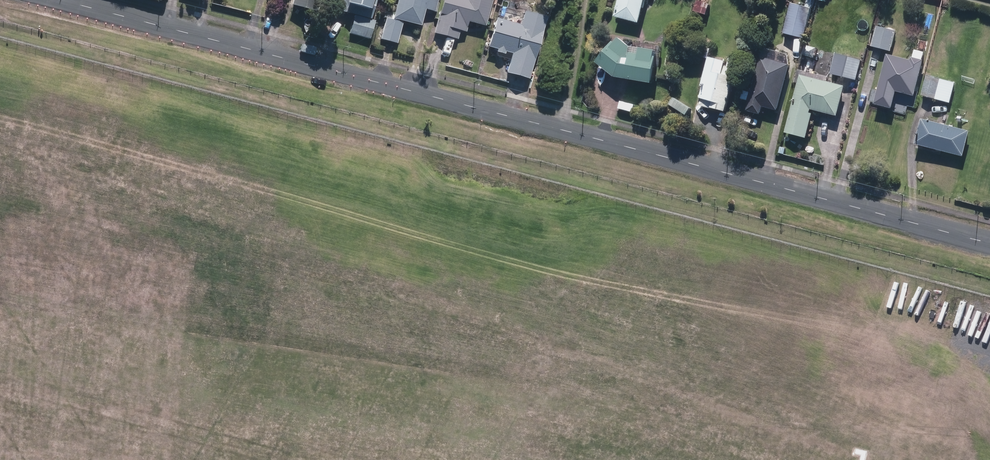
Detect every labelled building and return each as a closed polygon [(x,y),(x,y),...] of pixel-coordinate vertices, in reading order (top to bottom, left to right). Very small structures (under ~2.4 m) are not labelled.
[(292,4),(318,11),(320,0),(293,0),(292,4)] [(331,8),(356,14),(351,31),(371,36),(375,19),(371,18),(375,5),(372,4),(373,0),(333,0),(331,8)] [(384,12),(383,16),(386,17),(380,40),(397,44),(403,21),(422,25),(425,10),(437,13),(440,0),(397,0),(394,14),(384,12)] [(440,15),(435,33),(458,39),(460,31),(466,33),(469,22),(485,26),(492,0),(443,0),(440,15)] [(617,16),(642,23),(648,0),(621,0),(617,16)] [(793,4),(786,33),(807,38),(816,0),(809,0),(807,8),(793,4)] [(699,1),(696,12),(707,15),(710,4),(699,1)] [(496,17),(488,47),(513,54),(507,73),(529,79),(546,17),(524,10),(520,24),(496,17)] [(892,52),(897,31),(878,26),(873,47),(892,52)] [(603,62),(619,77),(656,83),(660,52),(634,48),(624,39),(603,62)] [(865,49),(852,46),(849,57),(837,54),(833,75),(857,81),(865,49)] [(877,104),(893,108),(892,111),(903,114),(905,105),(910,106),(913,95),(915,96),(924,61),(913,58),(912,61),(890,55),(877,104)] [(780,110),(792,64),(763,57),(749,111),(763,115),(765,107),(780,110)] [(727,62),(710,58),(705,86),(706,86),(702,106),(728,111),(738,61),(730,60),(729,66),(726,66),(727,62)] [(847,87),(828,82),(829,77),(799,69),(796,83),(800,84),(787,132),(808,138),(814,114),(812,113),(813,110),(839,117),(847,87)] [(927,77),(923,96),(950,102),(955,83),(927,77)] [(924,119),(917,144),(964,156),(971,131),(924,119)]
